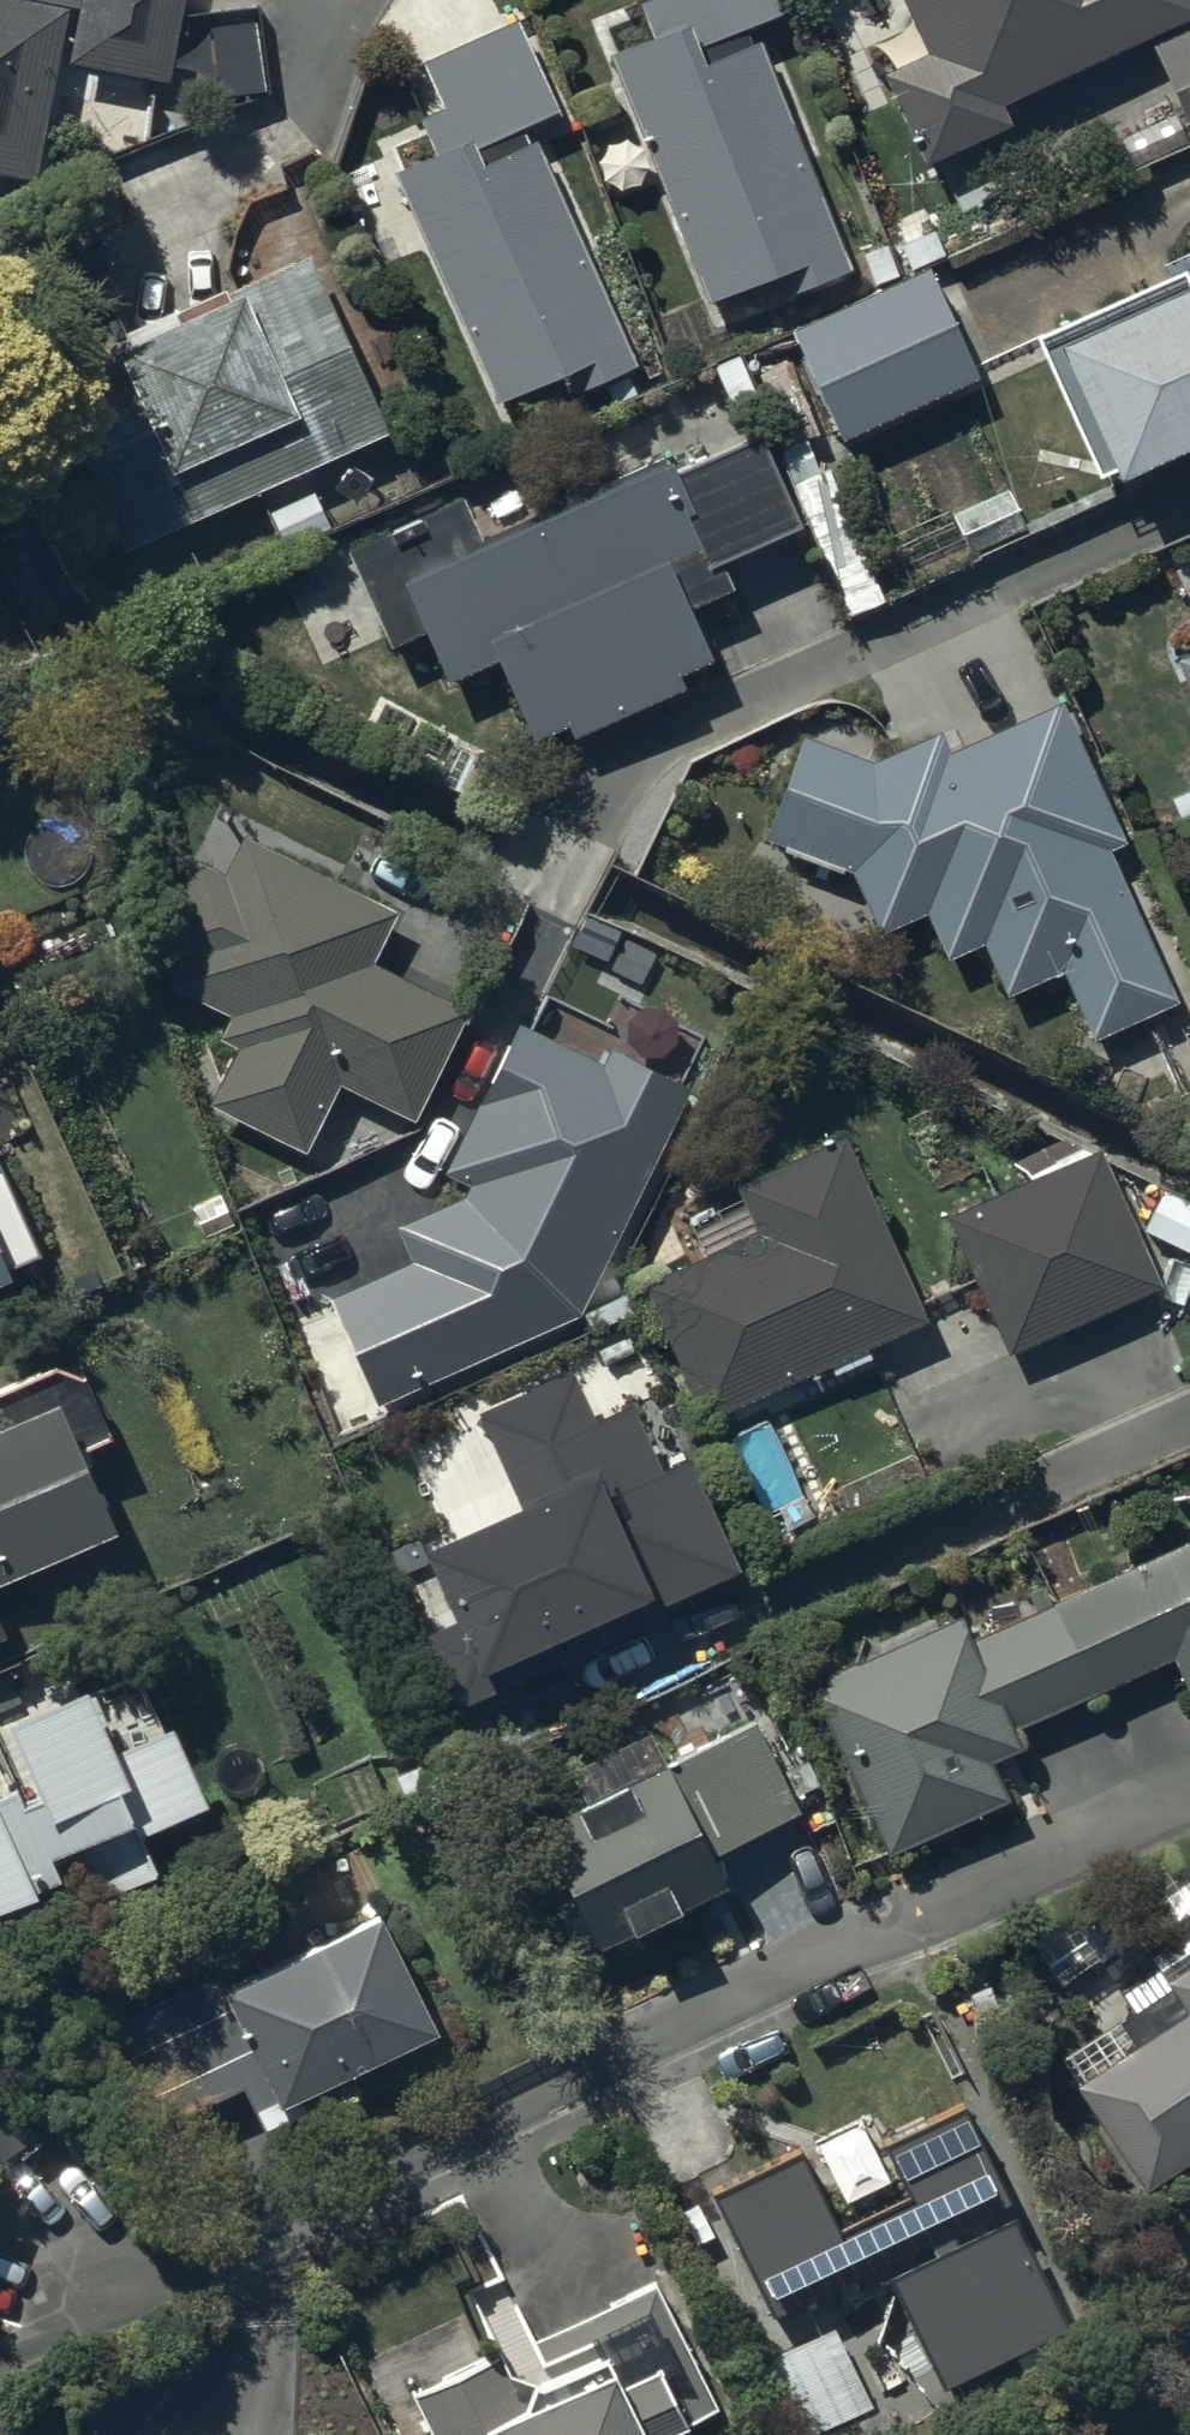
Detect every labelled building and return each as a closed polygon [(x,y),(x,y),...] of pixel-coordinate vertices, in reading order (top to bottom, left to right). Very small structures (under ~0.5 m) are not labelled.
[(35,172),(71,0),(0,0),(0,165),(35,172)] [(68,53),(172,75),(188,0),(79,0),(68,53)] [(614,42),(712,295),(772,272),(779,289),(851,261),(755,14),(778,5),(776,0),(646,0),(656,26),(614,42)] [(928,44),(885,63),(925,157),(1018,117),(1009,95),(1189,17),(1189,0),(909,0),(928,44)] [(260,14),(212,18),(220,90),(267,85),(260,14)] [(437,145),(396,163),(498,392),(550,369),(561,393),(636,360),(530,122),(559,109),(518,17),(428,57),(447,100),(422,111),(437,145)] [(1154,43),(1189,122),(1189,27),(1154,43)] [(390,425),(310,249),(48,369),(129,545),(390,425)] [(1031,324),(1093,465),(1109,458),(1112,464),(1189,430),(1189,252),(1031,324)] [(975,371),(928,262),(796,323),(847,431),(975,371)] [(674,464),(666,448),(483,531),(464,489),(348,542),(393,642),(430,625),(452,675),(491,658),(483,640),(493,636),(537,734),(573,717),(578,729),(688,679),(682,668),(719,651),(697,603),(736,585),(721,552),(802,515),(761,425),(674,464)] [(1179,652),(1189,678),(1189,648),(1179,652)] [(842,868),(845,859),(851,861),(878,927),(925,910),(946,951),(982,938),(1004,987),(1056,963),(1090,1035),(1177,994),(1107,844),(1123,837),(1058,699),(950,749),(940,728),(873,759),(804,733),(769,833),(787,839),(785,847),(842,868)] [(230,870),(199,855),(158,939),(183,951),(170,976),(232,1007),(220,1031),(239,1041),(211,1098),(306,1144),(339,1077),(413,1113),(467,1004),(376,960),(401,910),(248,835),(230,870)] [(605,1061),(519,1022),(447,1167),(468,1177),(461,1191),(399,1218),(415,1255),(331,1291),(379,1401),(582,1310),(690,1077),(614,1042),(605,1061)] [(843,1133),(742,1178),(759,1227),(643,1279),(705,1415),(926,1315),(843,1133)] [(1157,1277),(1094,1141),(946,1210),(1009,1346),(1157,1277)] [(14,1266),(10,1257),(42,1242),(0,1151),(0,1272),(14,1266)] [(63,1390),(0,1419),(0,1575),(122,1520),(63,1390)] [(959,1612),(814,1678),(891,1848),(1006,1796),(989,1757),(1018,1744),(1009,1724),(1170,1651),(1189,1694),(1189,1532),(970,1635),(959,1612)] [(13,1624),(0,1594),(0,1630),(13,1624)] [(67,1866),(62,1854),(75,1848),(96,1892),(163,1860),(145,1823),(211,1791),(173,1710),(122,1734),(92,1671),(9,1711),(43,1782),(28,1790),(20,1773),(0,1783),(0,1900),(67,1866)] [(801,1806),(760,1718),(545,1817),(579,1890),(558,1900),(582,1952),(731,1883),(714,1846),(801,1806)] [(1076,2079),(1146,2183),(1189,2153),(1189,1849),(1139,1887),(1184,1948),(1121,1987),(1134,2007),(1119,2017),(1124,2025),(1073,2057),(1085,2074),(1076,2079)] [(1058,1977),(1135,1928),(1106,1881),(1028,1931),(1058,1977)] [(442,2023),(387,1907),(226,1984),(219,1968),(128,2011),(174,2108),(242,2076),(264,2122),(311,2100),(305,2088),(442,2023)] [(417,2391),(435,2434),(657,2434),(721,2405),(661,2279),(531,2340),(545,2371),(513,2373),(499,2350),(417,2391)] [(839,2326),(757,2363),(790,2434),(810,2434),(875,2406),(839,2326)]
